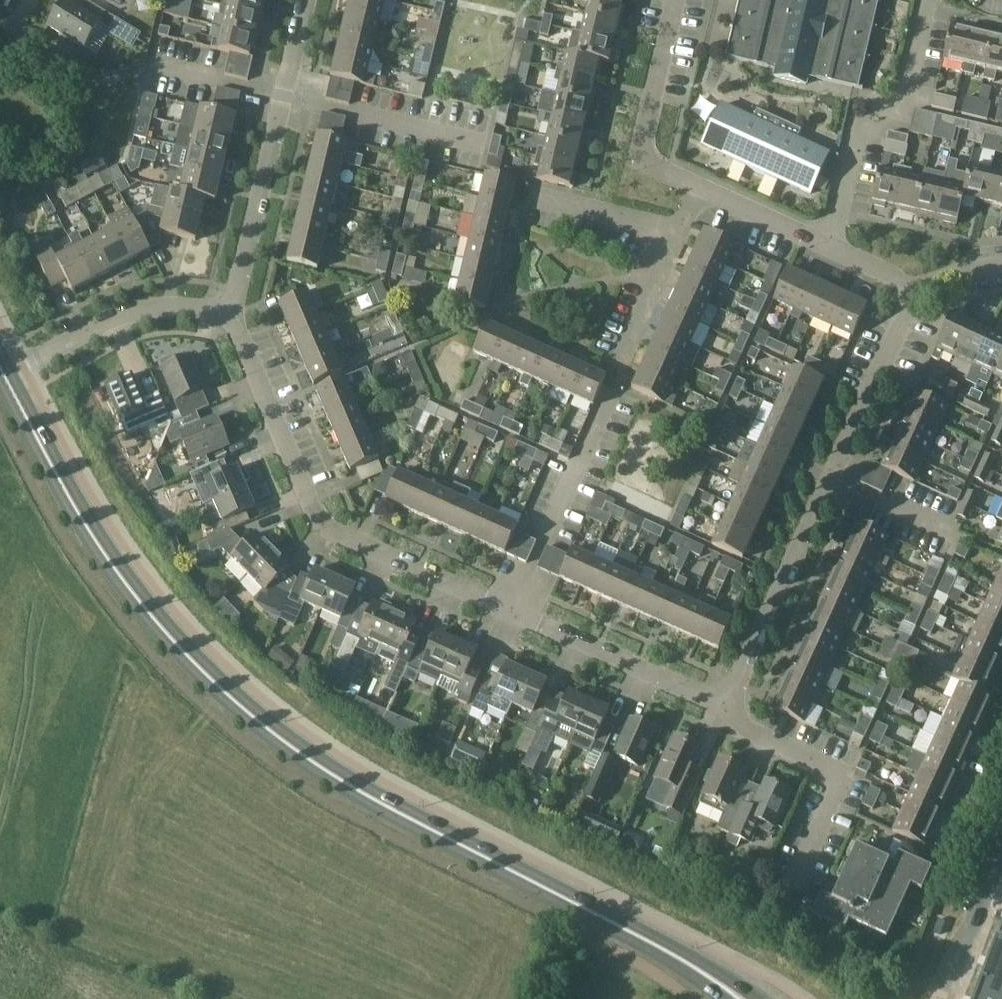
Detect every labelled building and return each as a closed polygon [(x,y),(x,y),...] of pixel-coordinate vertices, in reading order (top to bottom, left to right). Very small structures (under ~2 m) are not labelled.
[(71,6),(63,1),(47,27),(84,49),(99,25),(109,31),(115,20),(84,0),(83,0),(78,10),(71,6)] [(220,6),(263,16),(267,0),(222,0),(220,6)] [(382,0),(349,0),(346,14),(378,21),(384,0),(382,0)] [(587,1),(584,12),(618,20),(623,21),(626,9),(620,7),(622,0),(584,0),(587,1)] [(724,57),(776,69),(774,77),(805,84),(807,77),(858,89),(878,0),(738,0),(724,57)] [(436,3),(434,12),(442,14),(444,5),(436,3)] [(263,16),(220,6),(218,15),(224,16),(221,29),(258,37),(263,16)] [(434,12),(431,22),(432,22),(440,24),(442,14),(434,12)] [(577,24),(576,32),(613,41),(614,33),(620,35),(623,21),(618,20),(584,12),(581,23),(581,25),(578,24),(577,24)] [(346,14),(341,35),(373,42),(383,45),(384,45),(387,36),(376,33),(378,21),(346,14)] [(544,15),(542,24),(550,26),(551,26),(553,17),(544,15)] [(520,19),(518,30),(529,32),(539,35),(540,34),(542,24),(520,19)] [(433,43),(434,23),(418,22),(417,43),(433,43)] [(550,26),(542,24),(540,34),(548,36),(550,26)] [(951,24),(943,60),(964,65),(970,32),(965,31),(966,28),(951,24)] [(160,27),(158,36),(168,38),(170,29),(160,27)] [(212,40),(210,48),(210,50),(229,54),(248,59),(251,50),(254,51),(258,37),(221,29),(219,39),(218,41),(212,40)] [(568,52),(602,61),(604,62),(608,62),(613,64),(616,51),(611,49),(613,41),(576,32),(573,32),(568,52)] [(964,65),(962,74),(972,76),(974,76),(976,68),(985,70),(993,38),(970,32),(964,65)] [(178,52),(181,37),(170,35),(166,49),(178,52)] [(341,35),(336,56),(368,63),(373,42),(341,35)] [(983,80),(994,83),(996,73),(1001,74),(1001,40),(993,38),(985,70),(983,80)] [(185,54),(199,59),(205,44),(190,39),(185,54)] [(515,41),(510,62),(520,64),(524,45),(525,43),(515,41)] [(426,44),(424,55),(432,57),(434,46),(426,44)] [(559,63),(557,73),(593,81),(595,73),(601,75),(604,62),(602,61),(568,52),(565,51),(562,64),(559,63)] [(248,59),(229,54),(226,64),(250,70),(252,60),(248,59)] [(432,57),(424,55),(421,65),(430,67),(432,57)] [(336,56),(331,77),(354,83),(363,85),(373,87),(376,77),(366,75),(368,63),(336,56)] [(510,62),(506,83),(515,85),(520,64),(510,62)] [(250,70),(226,64),(224,76),(247,81),(250,70)] [(556,73),(554,82),(558,82),(558,83),(555,95),(588,102),(594,104),(597,91),(591,90),(593,81),(557,73),(556,73)] [(331,77),(328,88),(351,94),(354,83),(331,77)] [(214,99),(238,105),(240,93),(217,88),(214,99)] [(351,94),(328,88),(326,99),(348,105),(351,94)] [(503,94),(501,104),(502,105),(509,106),(510,106),(513,96),(504,94),(503,94)] [(547,114),(546,115),(547,115),(583,123),(585,116),(591,117),(594,104),(588,102),(555,95),(552,106),(552,107),(550,106),(549,106),(547,114)] [(952,113),(956,100),(934,95),(931,108),(952,113)] [(214,99),(212,110),(235,116),(238,105),(214,99)] [(212,110),(186,104),(181,126),(230,138),(235,116),(212,110)] [(501,104),(499,114),(500,114),(507,115),(509,106),(502,105),(501,104)] [(154,109),(141,106),(138,116),(151,119),(154,109)] [(778,180),(809,195),(827,155),(796,140),(800,130),(756,110),(752,120),(720,106),(702,145),(734,160),(733,161),(777,182),(778,180)] [(964,106),(962,115),(973,118),(975,108),(964,106)] [(988,111),(975,108),(973,118),(986,121),(988,111)] [(915,110),(912,121),(934,126),(935,127),(938,116),(937,115),(929,114),(915,110)] [(320,124),(343,130),(346,118),(323,112),(320,124)] [(546,115),(544,124),(545,124),(548,124),(548,126),(545,137),(578,144),(584,146),(587,133),(581,132),(583,123),(547,115),(546,115)] [(151,119),(138,116),(133,137),(146,140),(151,119)] [(948,118),(946,127),(956,129),(958,120),(948,118)] [(958,120),(956,129),(960,130),(960,131),(970,133),(968,142),(973,143),(977,125),(958,120)] [(912,121),(909,133),(931,139),(932,139),(935,127),(934,126),(912,121)] [(343,130),(320,124),(317,136),(340,141),(343,130)] [(973,143),(973,144),(982,146),(984,137),(988,138),(988,137),(997,139),(1000,130),(977,125),(973,143)] [(181,126),(176,147),(190,150),(225,159),(230,138),(181,126)] [(896,144),(898,135),(888,132),(886,142),(896,144)] [(908,137),(898,135),(896,144),(906,146),(908,137)] [(340,141),(317,136),(312,157),(342,165),(355,168),(357,157),(344,154),(347,143),(340,141)] [(493,136),(491,146),(499,148),(502,138),(493,136)] [(539,148),(537,157),(573,165),(575,157),(581,159),(584,146),(578,144),(545,137),(543,148),(542,149),(539,148)] [(491,146),(486,167),(495,169),(498,159),(497,158),(499,148),(491,146)] [(144,151),(131,148),(128,158),(141,161),(141,160),(144,151)] [(411,148),(388,150),(390,167),(413,165),(411,148)] [(187,162),(182,161),(180,170),(220,180),(225,159),(190,150),(187,162)] [(144,151),(141,160),(155,163),(157,154),(144,151)] [(883,153),(880,168),(886,169),(887,166),(889,166),(892,155),(883,153)] [(312,157),(307,178),(337,185),(342,165),(312,157)] [(537,157),(534,166),(535,166),(538,167),(535,179),(568,187),(574,188),(577,175),(571,174),(573,165),(537,157)] [(141,161),(128,158),(127,161),(124,163),(130,174),(139,170),(141,161)] [(90,160),(79,165),(85,176),(96,171),(90,160)] [(946,173),(936,216),(945,218),(944,223),(956,226),(958,221),(963,198),(962,198),(967,175),(966,175),(956,172),(956,170),(958,162),(957,162),(949,160),(947,172),(946,173)] [(967,175),(962,198),(963,198),(983,203),(990,170),(969,165),(967,175)] [(872,202),(871,206),(885,210),(886,205),(894,207),(902,168),(894,166),(893,172),(892,172),(880,169),(872,202)] [(113,184),(123,179),(116,167),(107,172),(113,184)] [(410,171),(400,168),(398,178),(408,180),(410,171)] [(902,168),(894,207),(902,209),(901,213),(914,216),(915,211),(922,178),(910,176),(911,170),(902,168)] [(915,211),(914,216),(927,219),(929,215),(936,216),(946,173),(925,168),(922,178),(915,211)] [(180,170),(177,182),(182,183),(180,192),(206,198),(215,201),(220,180),(180,170)] [(983,203),(1001,207),(1001,172),(990,170),(983,203)] [(417,171),(415,181),(424,183),(427,174),(417,171)] [(113,184),(107,172),(98,176),(104,188),(113,184)] [(480,197),(510,204),(515,183),(485,176),(480,197)] [(307,178),(302,199),(332,206),(337,185),(307,178)] [(398,178),(396,188),(405,190),(408,180),(398,178)] [(424,183),(415,181),(412,191),(422,193),(424,183)] [(171,189),(155,186),(150,208),(200,219),(206,198),(180,192),(171,189)] [(78,187),(68,192),(74,204),(84,199),(78,187)] [(74,204),(68,192),(59,197),(66,209),(74,204)] [(480,197),(475,217),(475,218),(505,226),(510,204),(480,197)] [(302,199),(297,220),(327,227),(332,206),(302,199)] [(46,219),(55,214),(56,214),(50,202),(40,207),(46,219)] [(150,208),(145,207),(142,216),(163,221),(160,233),(195,241),(200,219),(150,208)] [(135,220),(129,209),(107,221),(109,225),(129,263),(149,252),(133,221),(135,220)] [(400,212),(390,210),(388,219),(398,222),(400,212)] [(416,216),(407,214),(404,224),(414,226),(414,225),(416,216)] [(475,218),(469,239),(500,247),(505,226),(475,218)] [(398,222),(388,219),(386,229),(396,231),(398,222)] [(327,227),(297,220),(292,241),(322,248),(327,227)] [(414,226),(404,224),(402,233),(412,236),(414,226)] [(105,235),(94,241),(110,272),(129,263),(109,225),(102,228),(105,235)] [(744,250),(703,231),(694,251),(726,265),(730,255),(740,259),(744,250)] [(94,241),(84,246),(77,234),(68,238),(71,245),(91,283),(110,272),(94,241)] [(469,239),(464,261),(495,268),(500,247),(469,239)] [(322,248),(292,241),(287,262),(317,269),(322,248)] [(67,255),(55,261),(46,244),(31,251),(50,287),(64,279),(71,293),(91,283),(71,245),(63,249),(67,255)] [(694,251),(685,271),(717,285),(726,265),(694,251)] [(390,254),(380,252),(378,262),(388,264),(390,254)] [(396,256),(394,266),(404,268),(406,258),(396,256)] [(464,261),(459,282),(490,289),(495,268),(464,261)] [(388,264),(378,262),(376,271),(386,274),(388,264)] [(772,262),(768,270),(778,275),(782,267),(772,262)] [(394,266),(392,275),(397,277),(402,278),(404,268),(394,266)] [(792,309),(806,279),(786,269),(773,300),(792,309)] [(685,271),(676,290),(708,305),(717,285),(685,271)] [(806,279),(792,309),(789,315),(797,319),(800,312),(812,318),(826,288),(806,279)] [(375,295),(384,291),(380,282),(371,286),(373,290),(375,295)] [(459,282),(454,303),(484,311),(490,289),(459,282)] [(826,288),(812,318),(832,327),(846,297),(826,288)] [(708,305),(676,290),(667,310),(698,325),(708,305)] [(388,300),(384,291),(375,295),(379,304),(388,300)] [(288,326),(317,314),(308,293),(279,306),(288,326)] [(759,294),(755,303),(763,307),(768,298),(760,294),(759,294)] [(866,306),(846,297),(832,327),(852,336),(866,306)] [(744,298),(740,307),(751,312),(755,303),(744,298)] [(755,303),(751,312),(750,312),(759,316),(763,307),(755,303)] [(698,325),(667,310),(658,330),(689,344),(698,325)] [(317,314),(288,326),(296,346),(325,334),(317,314)] [(951,314),(935,349),(930,359),(939,363),(944,353),(954,358),(970,323),(951,314)] [(390,329),(399,325),(395,316),(386,320),(390,329)] [(970,323),(954,358),(973,366),(989,331),(970,323)] [(403,334),(399,325),(390,329),(393,338),(403,334)] [(493,362),(505,334),(485,325),(473,354),(493,362)] [(658,330),(649,350),(680,364),(689,344),(658,330)] [(706,342),(722,349),(727,338),(711,331),(706,342)] [(989,331),(973,366),(992,375),(1001,352),(1001,337),(989,331)] [(741,333),(737,342),(745,346),(750,337),(741,333)] [(325,334),(296,346),(305,366),(334,354),(325,334)] [(505,334),(493,362),(489,371),(497,375),(501,366),(512,371),(525,343),(505,334)] [(768,339),(764,348),(774,352),(778,344),(768,339)] [(737,342),(732,352),(741,356),(745,346),(737,342)] [(525,343),(512,371),(524,376),(521,385),(529,389),(532,380),(545,352),(525,343)] [(787,348),(778,344),(774,352),(783,356),(787,348)] [(755,362),(759,352),(751,348),(746,358),(755,362)] [(680,364),(649,350),(640,369),(671,384),(680,364)] [(545,352),(532,380),(552,389),(565,361),(545,352)] [(992,375),(1001,380),(1001,352),(992,375)] [(343,374),(334,354),(305,366),(314,386),(343,374)] [(160,370),(178,412),(167,416),(170,425),(197,414),(196,413),(209,408),(201,391),(203,390),(195,372),(199,370),(192,356),(175,364),(172,358),(160,363),(162,369),(160,370)] [(813,370),(817,362),(807,357),(803,366),(813,370)] [(565,361),(552,389),(572,398),(585,369),(565,361)] [(415,362),(405,366),(409,376),(419,372),(415,362)] [(826,366),(817,362),(813,370),(822,374),(826,366)] [(783,386),(814,400),(823,380),(792,367),(783,386)] [(585,369),(572,398),(592,407),(605,378),(585,369)] [(640,369),(631,389),(672,408),(676,398),(667,394),(671,384),(640,369)] [(372,384),(367,372),(315,394),(324,414),(353,402),(349,393),(372,384)] [(419,372),(409,376),(413,385),(423,381),(419,372)] [(719,381),(719,382),(727,385),(732,376),(723,372),(719,381)] [(149,422),(144,411),(145,410),(130,376),(105,387),(119,421),(120,421),(125,432),(149,422)] [(737,379),(733,388),(742,392),(746,382),(737,379)] [(936,396),(941,385),(929,380),(925,391),(936,396)] [(727,385),(719,382),(715,391),(723,395),(727,385)] [(954,391),(941,385),(936,396),(949,402),(954,391)] [(783,386),(774,406),(805,420),(814,400),(783,386)] [(742,392),(733,388),(729,397),(737,401),(742,392)] [(915,392),(906,411),(939,426),(948,407),(915,392)] [(167,416),(158,395),(145,400),(158,431),(170,425),(167,416)] [(974,413),(979,403),(966,397),(961,408),(974,413)] [(472,414),(476,405),(466,400),(462,410),(472,414)] [(362,422),(353,402),(324,414),(333,434),(362,422)] [(991,408),(979,403),(974,413),(986,419),(991,408)] [(486,409),(476,405),(472,414),(481,419),(486,409)] [(805,420),(774,406),(765,426),(796,440),(805,420)] [(504,419),(514,423),(517,416),(497,407),(490,424),(500,428),(504,419)] [(424,412),(415,408),(411,418),(420,422),(424,412)] [(439,408),(435,417),(440,419),(444,421),(448,412),(439,408)] [(714,415),(706,411),(702,422),(710,425),(714,415)] [(939,426),(906,411),(901,422),(898,430),(931,445),(939,426)] [(457,416),(448,412),(444,421),(453,426),(457,416)] [(170,425),(166,436),(170,446),(182,440),(191,462),(227,447),(215,419),(202,425),(197,414),(170,425)] [(420,422),(411,418),(407,427),(416,431),(420,422)] [(715,428),(724,431),(728,422),(719,418),(715,428)] [(504,419),(500,428),(509,433),(514,423),(504,419)] [(362,422),(333,434),(342,454),(371,442),(369,439),(362,422)] [(991,427),(991,426),(981,422),(976,431),(987,436),(991,427)] [(514,423),(509,433),(519,437),(524,427),(514,423)] [(170,425),(158,431),(156,437),(157,440),(163,443),(166,436),(170,425)] [(488,430),(479,426),(475,435),(484,439),(488,430)] [(796,440),(765,426),(756,446),(787,460),(796,440)] [(545,427),(541,436),(544,437),(553,441),(554,440),(557,433),(557,432),(545,427)] [(724,431),(715,428),(711,437),(720,441),(724,431)] [(488,430),(484,439),(493,443),(498,434),(488,430)] [(931,445),(898,430),(894,438),(889,449),(922,464),(931,445)] [(995,430),(990,442),(1001,447),(1001,444),(1001,433),(995,430)] [(295,444),(314,440),(312,431),(293,436),(295,444)] [(371,442),(342,454),(350,474),(379,461),(373,448),(385,443),(381,434),(369,439),(371,442)] [(553,441),(544,437),(539,446),(549,450),(553,441)] [(553,441),(549,450),(559,455),(563,445),(553,441)] [(528,447),(519,443),(515,452),(524,456),(528,447)] [(597,443),(597,461),(609,461),(609,443),(597,443)] [(756,446),(747,466),(778,480),(787,460),(756,446)] [(537,451),(528,447),(524,456),(533,460),(537,451)] [(922,464),(889,449),(887,453),(881,467),(891,472),(913,483),(922,464)] [(533,460),(532,462),(544,467),(549,456),(537,451),(533,460)] [(968,451),(964,460),(974,465),(978,456),(968,451)] [(979,467),(989,472),(995,459),(984,454),(979,467)] [(206,456),(193,461),(198,472),(211,467),(206,456)] [(701,458),(697,467),(706,471),(710,461),(701,458)] [(974,465),(964,460),(960,469),(970,474),(974,465)] [(211,467),(198,472),(202,482),(204,482),(212,502),(246,488),(237,468),(228,472),(224,461),(211,467)] [(891,472),(881,467),(870,462),(865,473),(886,483),(891,472)] [(743,476),(733,472),(729,481),(738,486),(769,500),(778,480),(747,466),(743,476)] [(697,467),(693,476),(701,480),(706,471),(697,467)] [(989,472),(979,467),(973,479),(984,484),(989,472)] [(398,473),(388,495),(385,502),(405,511),(418,482),(398,473)] [(886,483),(865,473),(860,484),(882,494),(886,483)] [(438,491),(418,482),(405,511),(425,520),(438,491)] [(438,491),(425,520),(445,529),(458,500),(457,499),(462,488),(454,484),(449,496),(438,491)] [(738,486),(730,506),(760,520),(769,500),(738,486)] [(212,502),(221,522),(210,527),(215,538),(250,522),(246,513),(254,509),(246,488),(212,502)] [(458,500),(445,529),(465,537),(478,508),(466,503),(470,492),(462,488),(457,499),(458,500)] [(950,488),(946,497),(957,503),(961,493),(950,488)] [(967,491),(962,503),(973,508),(978,496),(967,491)] [(704,493),(701,501),(712,506),(715,498),(704,493)] [(854,496),(850,507),(871,517),(876,506),(854,496)] [(692,501),(684,497),(680,506),(688,510),(692,501)] [(973,508),(962,503),(956,516),(967,521),(973,508)] [(616,508),(613,507),(606,504),(602,513),(612,517),(616,508)] [(164,517),(176,537),(193,526),(181,506),(164,517)] [(688,510),(680,506),(675,515),(684,519),(688,510)] [(760,520),(730,506),(721,525),(752,539),(760,520)] [(871,517),(850,507),(845,517),(856,522),(866,527),(871,517)] [(498,517),(478,508),(465,537),(485,546),(498,517)] [(498,517),(485,546),(505,555),(515,532),(518,526),(522,517),(502,508),(498,517)] [(625,513),(616,508),(612,517),(621,522),(625,513)] [(630,526),(629,530),(636,533),(637,529),(641,531),(645,522),(635,517),(630,526)] [(655,526),(645,522),(641,531),(651,535),(655,526)] [(866,527),(856,522),(847,541),(880,556),(889,537),(866,527)] [(752,539),(721,525),(712,545),(743,559),(752,539)] [(655,526),(651,535),(661,540),(665,531),(655,526)] [(999,534),(990,531),(986,540),(1001,547),(1001,529),(999,534)] [(230,531),(215,538),(196,546),(201,559),(221,550),(231,560),(247,576),(276,548),(264,536),(259,537),(256,535),(245,546),(230,531)] [(515,532),(505,555),(516,560),(526,537),(515,532)] [(536,542),(526,537),(516,560),(526,564),(536,542)] [(694,544),(685,540),(681,549),(690,553),(694,544)] [(847,541),(838,560),(871,575),(876,564),(885,568),(888,560),(880,556),(847,541)] [(694,544),(690,553),(699,558),(704,548),(694,544)] [(969,551),(958,546),(954,555),(964,560),(969,551)] [(548,574),(558,552),(548,547),(538,569),(548,574)] [(276,548),(247,576),(263,593),(272,602),(267,615),(279,620),(288,601),(291,595),(276,581),(287,570),(289,568),(286,565),(288,560),(276,548)] [(679,549),(674,560),(678,562),(675,568),(682,571),(690,553),(681,549),(679,549)] [(569,557),(559,579),(579,588),(591,560),(571,551),(569,557)] [(558,552),(548,574),(559,579),(569,557),(558,552)] [(729,571),(733,562),(723,557),(719,567),(720,567),(729,571)] [(591,560),(579,588),(599,596),(611,568),(591,560)] [(838,560),(830,579),(863,594),(871,575),(838,560)] [(743,566),(733,562),(729,571),(730,572),(738,576),(743,566)] [(631,577),(611,568),(599,596),(619,605),(631,577)] [(631,577),(619,605),(639,614),(651,586),(640,581),(644,571),(636,568),(631,577)] [(929,568),(925,577),(935,582),(939,573),(929,568)] [(291,595),(288,601),(299,606),(301,603),(321,611),(334,579),(315,571),(311,579),(300,575),(297,580),(291,595)] [(955,580),(945,575),(941,584),(951,589),(955,580)] [(935,582),(925,577),(921,586),(931,591),(935,582)] [(678,578),(671,594),(671,595),(659,623),(679,632),(691,604),(680,598),(687,581),(678,578)] [(334,579),(321,611),(340,620),(337,627),(348,632),(361,601),(350,596),(354,587),(334,579)] [(863,594),(830,579),(821,597),(854,612),(863,594)] [(941,584),(937,593),(947,598),(951,589),(941,584)] [(671,594),(651,586),(639,614),(659,623),(671,595),(671,594)] [(986,605),(1001,612),(1001,590),(995,586),(986,605)] [(691,604),(679,632),(699,641),(711,612),(716,601),(708,597),(703,608),(691,604)] [(854,612),(821,597),(813,616),(846,631),(854,612)] [(375,607),(372,605),(359,637),(380,646),(395,610),(380,603),(375,607)] [(912,605),(908,614),(918,619),(922,610),(912,605)] [(986,605),(978,623),(1001,634),(1001,612),(986,605)] [(376,655),(375,656),(394,665),(395,665),(384,689),(395,694),(396,694),(403,679),(408,669),(419,642),(418,641),(408,637),(413,627),(414,624),(411,622),(411,616),(395,610),(380,646),(376,655)] [(711,612),(699,641),(719,649),(731,621),(711,612)] [(938,616),(928,612),(924,621),(934,626),(938,617),(938,616)] [(918,619),(908,614),(904,623),(906,624),(914,628),(918,619)] [(813,616),(804,634),(837,649),(846,631),(813,616)] [(934,626),(924,621),(920,630),(930,634),(934,626)] [(978,623),(969,642),(1001,656),(1001,654),(1001,634),(978,623)] [(419,642),(408,669),(418,673),(417,674),(420,675),(437,683),(442,674),(456,642),(435,633),(434,636),(430,646),(419,642)] [(837,649),(804,634),(796,653),(829,668),(837,649)] [(348,665),(359,641),(346,636),(336,659),(348,664),(348,665)] [(436,685),(436,687),(459,698),(457,702),(467,706),(469,700),(470,697),(483,670),(481,669),(470,664),(474,656),(476,651),(475,650),(456,642),(442,674),(437,683),(436,685)] [(969,642),(961,660),(993,675),(1001,656),(969,642)] [(898,643),(894,652),(904,657),(908,648),(906,647),(898,643)] [(277,665),(286,655),(276,647),(268,657),(277,665)] [(919,653),(908,648),(904,657),(914,662),(919,653)] [(904,657),(894,652),(890,661),(900,666),(904,657)] [(796,653),(788,671),(820,686),(829,668),(796,653)] [(950,655),(946,664),(957,669),(951,680),(960,684),(983,695),(984,693),(993,675),(961,660),(950,655)] [(301,657),(296,669),(309,674),(314,662),(301,657)] [(914,662),(904,657),(900,666),(910,670),(914,662)] [(336,659),(332,668),(344,673),(348,664),(336,659)] [(478,699),(477,698),(472,711),(484,716),(487,708),(506,717),(512,705),(511,704),(525,673),(505,664),(499,678),(489,674),(478,699)] [(820,686),(788,671),(779,690),(812,705),(820,686)] [(542,680),(525,673),(511,704),(512,705),(531,714),(541,693),(546,682),(542,680)] [(889,684),(878,680),(874,688),(884,693),(889,684)] [(960,684),(952,701),(985,717),(994,698),(984,693),(983,695),(960,684)] [(894,687),(890,696),(901,700),(905,692),(894,687)] [(884,693),(874,688),(870,697),(880,702),(884,693)] [(812,705),(779,690),(770,709),(803,724),(812,705)] [(567,692),(562,704),(552,700),(530,749),(546,756),(554,738),(568,744),(587,701),(567,692)] [(531,715),(529,719),(540,724),(551,701),(552,699),(541,693),(531,714),(531,715)] [(901,700),(890,696),(886,705),(896,709),(901,700)] [(568,744),(567,746),(587,755),(589,751),(600,756),(612,728),(601,723),(607,710),(587,701),(568,744)] [(952,701),(943,720),(977,735),(985,717),(952,701)] [(373,720),(382,724),(387,713),(387,712),(378,708),(373,720)] [(861,717),(857,725),(868,730),(872,721),(861,717)] [(540,724),(529,719),(524,730),(535,735),(539,728),(540,724)] [(629,719),(613,756),(637,766),(653,730),(629,719)] [(835,732),(851,739),(856,727),(841,720),(835,732)] [(943,720),(935,739),(968,754),(977,735),(943,720)] [(409,722),(403,736),(412,741),(418,727),(409,722)] [(877,724),(873,733),(883,738),(888,729),(877,724)] [(856,727),(853,734),(863,739),(868,730),(857,725),(856,727)] [(883,738),(873,733),(869,742),(879,746),(883,738)] [(699,749),(674,738),(657,775),(673,782),(662,805),(671,809),(681,814),(683,815),(694,789),(700,775),(690,770),(699,749)] [(968,754),(935,739),(926,757),(959,773),(968,754)] [(468,767),(475,750),(458,742),(451,760),(468,767)] [(602,755),(601,757),(581,799),(597,805),(617,762),(602,755)] [(926,757),(918,776),(951,791),(959,773),(926,757)] [(699,803),(724,814),(727,807),(744,770),(718,759),(702,795),(699,803)] [(871,765),(860,760),(856,770),(866,775),(871,765)] [(537,776),(530,790),(542,796),(549,781),(537,776)] [(951,791),(918,776),(909,795),(942,810),(951,791)] [(738,812),(728,835),(725,843),(737,848),(741,839),(744,841),(754,818),(762,821),(759,827),(762,832),(767,834),(770,832),(773,826),(775,827),(791,791),(765,780),(752,810),(741,805),(738,812)] [(876,802),(880,793),(881,792),(870,787),(865,797),(876,802)] [(909,795),(900,814),(934,829),(942,810),(909,795)] [(876,802),(865,797),(861,806),(872,810),(876,802)] [(724,814),(717,830),(728,835),(738,812),(727,807),(724,814)] [(681,814),(671,809),(666,820),(677,825),(681,814)] [(572,826),(589,834),(596,818),(578,811),(572,826)] [(934,829),(900,814),(892,832),(925,848),(934,829)] [(622,831),(617,842),(627,846),(632,835),(622,831)] [(816,903),(810,916),(843,931),(848,920),(886,938),(910,885),(921,890),(931,868),(900,854),(905,845),(894,840),(885,860),(855,847),(830,900),(820,895),(816,903)] [(729,864),(720,860),(718,866),(726,870),(729,864)] [(986,968),(991,970),(987,983),(1001,989),(1001,945),(1001,944),(996,959),(990,957),(986,968)] [(987,983),(981,998),(975,995),(974,998),(1001,998),(1001,989),(987,983)]
